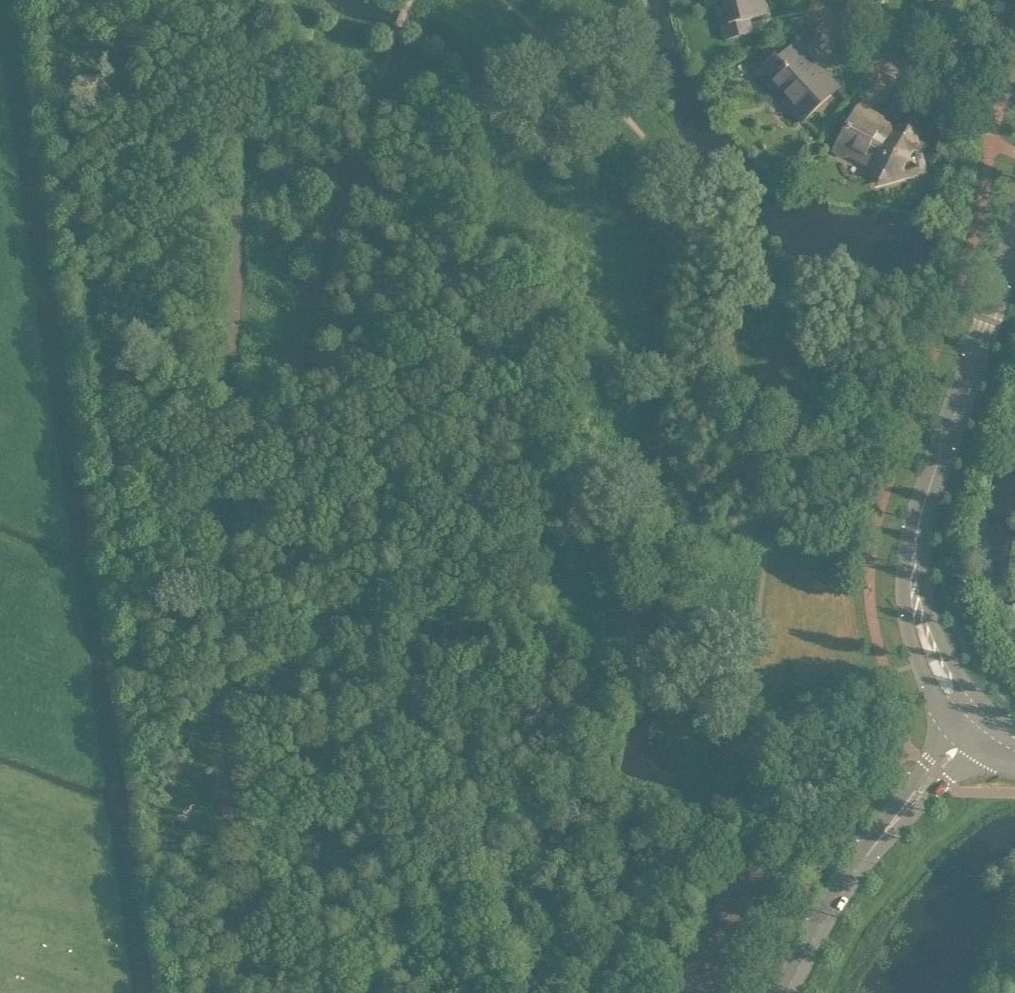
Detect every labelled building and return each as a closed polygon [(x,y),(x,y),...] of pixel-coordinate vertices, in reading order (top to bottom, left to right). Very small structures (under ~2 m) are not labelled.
[(731,19),(721,22),(724,37),(757,29),(757,28),(749,29),(746,16),(765,12),(762,0),(726,0),(731,19)] [(923,26),(923,24),(927,6),(914,3),(910,23),(923,26)] [(993,18),(990,27),(1003,31),(1006,22),(993,18)] [(753,72),(799,121),(836,86),(834,87),(812,62),(813,61),(793,41),(776,57),(773,53),(753,72)] [(831,151),(841,156),(847,156),(867,167),(872,186),(922,171),(913,138),(910,139),(906,124),(884,130),(878,127),(878,125),(872,122),(876,116),(856,105),(831,151)]
